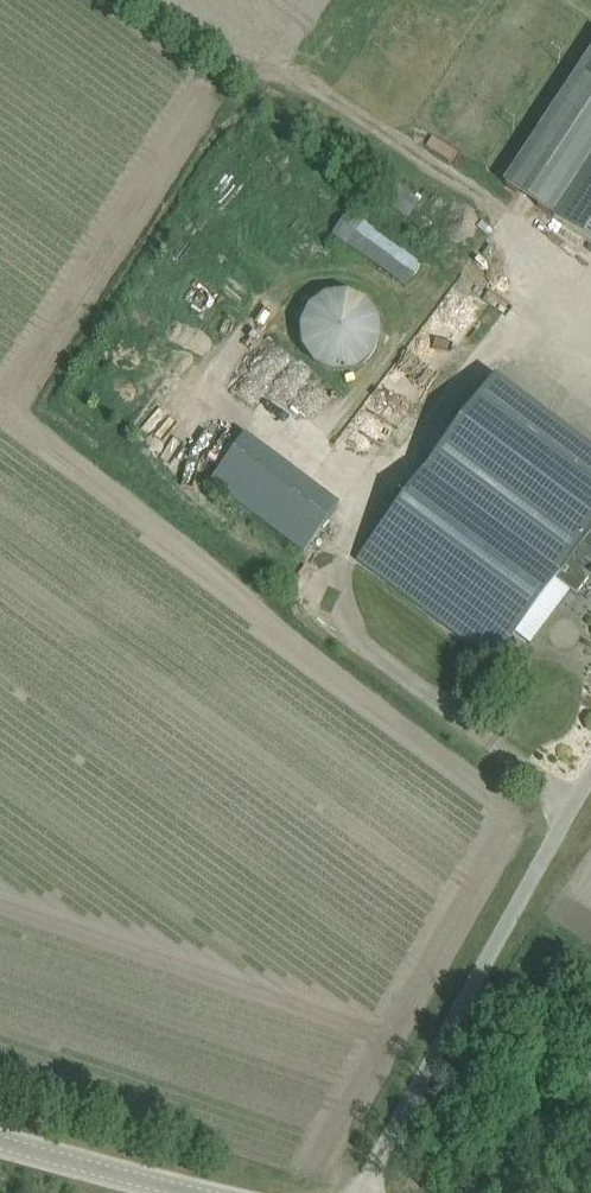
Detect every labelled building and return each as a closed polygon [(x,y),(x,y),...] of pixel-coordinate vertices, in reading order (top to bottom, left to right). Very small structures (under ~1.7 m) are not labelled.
[(590,241),(590,47),(502,184),(590,241)] [(348,213),(333,235),(411,286),(426,264),(348,213)] [(314,364),(333,373),(353,371),(370,358),(379,339),(377,318),(364,301),(345,292),(325,294),(308,307),(300,326),(302,348),(314,364)] [(483,509),(426,466),(356,559),(493,662),(555,581),(576,597),(590,576),(590,452),(549,421),(517,463),(483,509)] [(208,483),(302,553),(340,501),(246,431),(208,483)]
